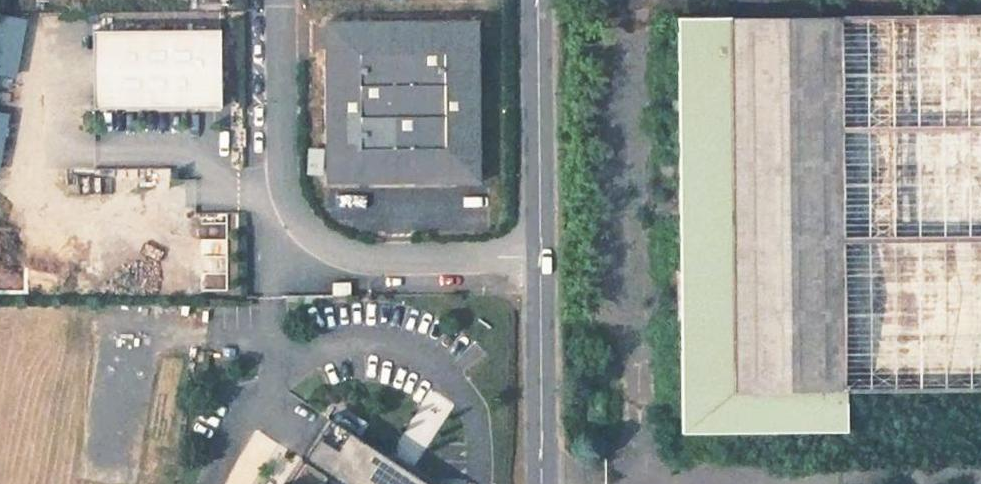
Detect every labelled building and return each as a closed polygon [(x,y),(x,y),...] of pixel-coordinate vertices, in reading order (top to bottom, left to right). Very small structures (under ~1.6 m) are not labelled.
[(729,25),(729,19),(679,19),(683,433),(845,431),(845,392),(980,391),(980,22),(729,25)] [(478,21),(324,22),(326,184),(456,182),(480,158),(478,21)] [(220,31),(93,32),(93,109),(221,108),(220,31)] [(303,174),(316,174),(316,148),(304,147),(303,174)] [(480,182),(480,158),(456,182),(480,182)] [(229,278),(229,238),(215,238),(215,277),(229,278)] [(333,418),(306,459),(344,483),(435,483),(333,418)]
